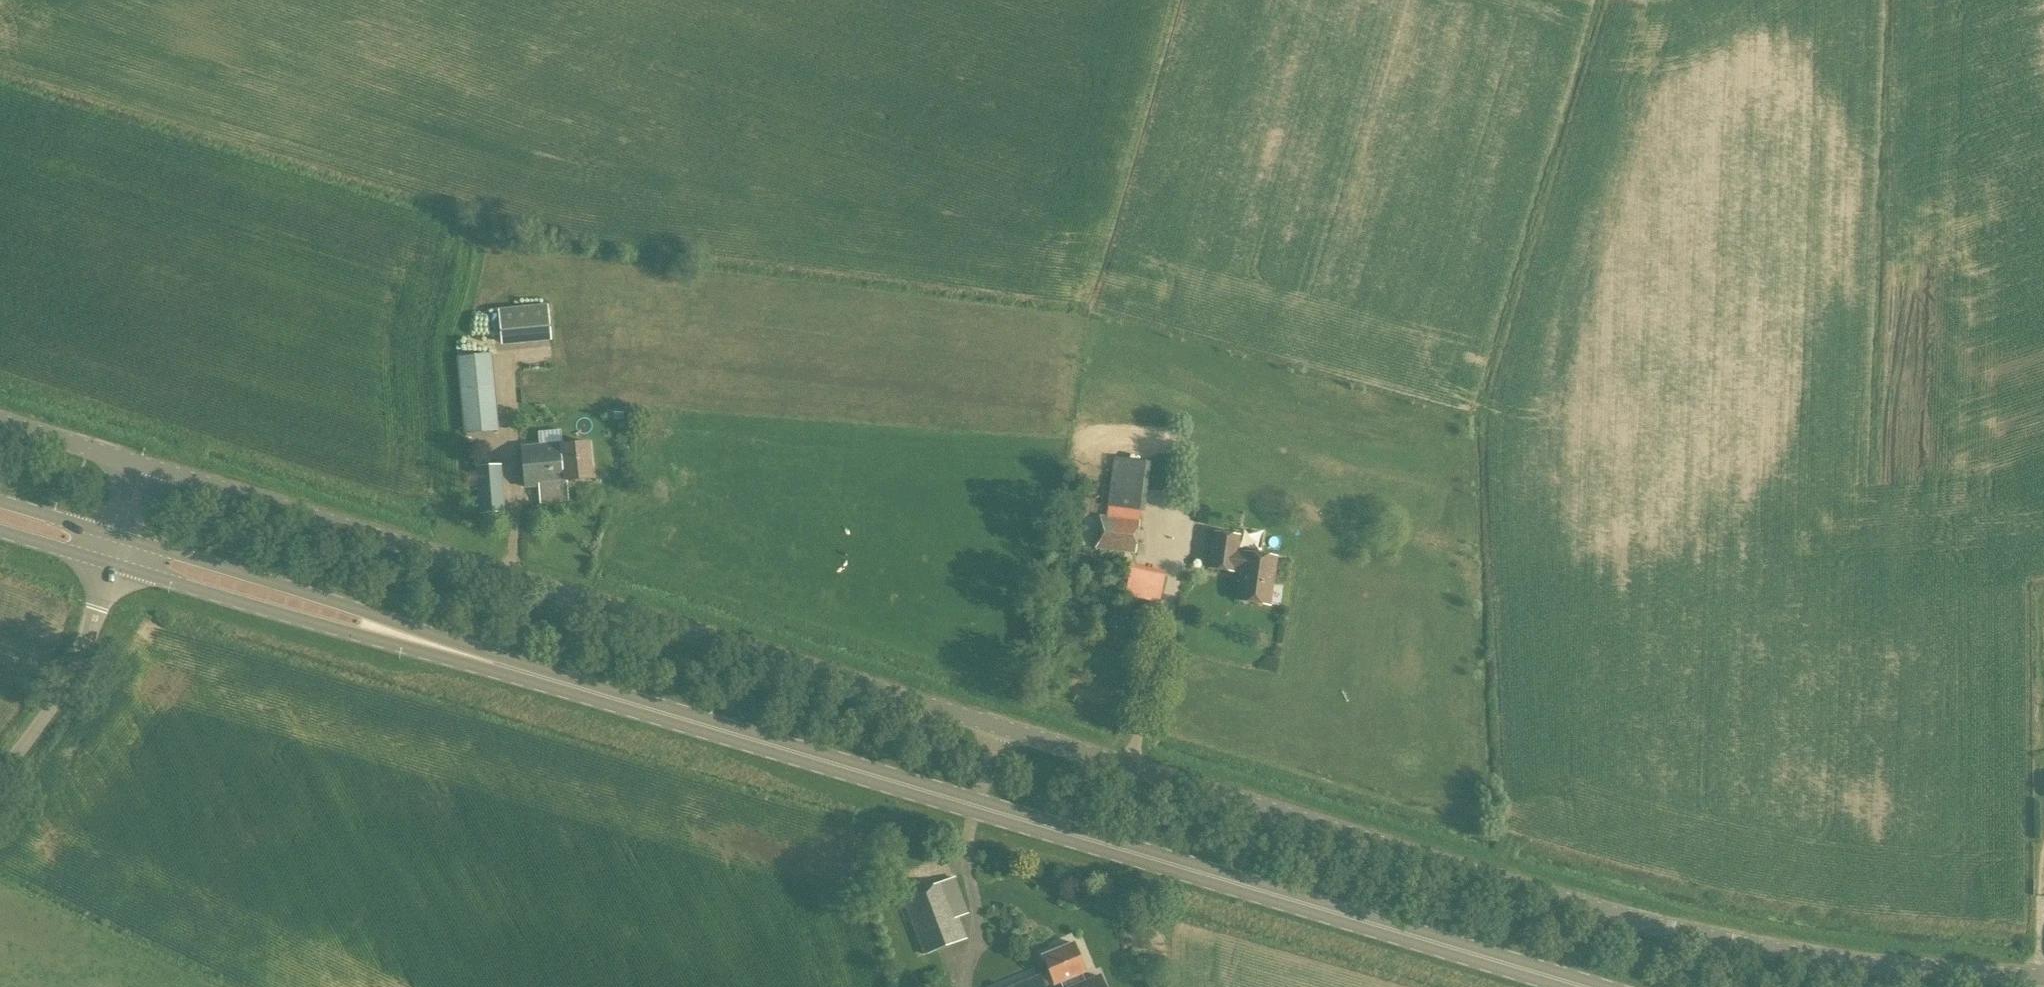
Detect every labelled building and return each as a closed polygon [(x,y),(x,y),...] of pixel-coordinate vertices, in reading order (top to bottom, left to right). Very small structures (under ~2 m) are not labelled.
[(503,343),(553,341),(551,303),(501,305),(503,343)] [(497,432),(495,410),(490,357),(459,359),(466,434),(497,432)] [(526,488),(565,484),(565,481),(591,479),(588,444),(561,446),(561,444),(522,447),(526,488)] [(1134,561),(1135,554),(1141,512),(1144,512),(1151,463),(1114,458),(1106,516),(1098,515),(1094,549),(1123,553),(1122,560),(1134,561)] [(479,515),(505,513),(501,465),(474,467),(479,515)] [(1237,601),(1269,606),(1276,558),(1236,552),(1239,536),(1214,533),(1209,569),(1239,573),(1238,582),(1240,582),(1237,601)] [(1166,576),(1130,568),(1125,593),(1160,601),(1166,576)] [(944,881),(900,898),(923,956),(926,963),(939,958),(936,951),(966,940),(958,917),(944,881)] [(1049,973),(1040,977),(1044,986),(1053,982),(1054,985),(1060,982),(1082,974),(1086,972),(1073,943),(1042,955),(1049,973)] [(1060,982),(1062,986),(1103,986),(1099,977),(1085,982),(1082,974),(1060,982)] [(1040,977),(1039,975),(1014,985),(1009,986),(1044,986),(1040,977)]
